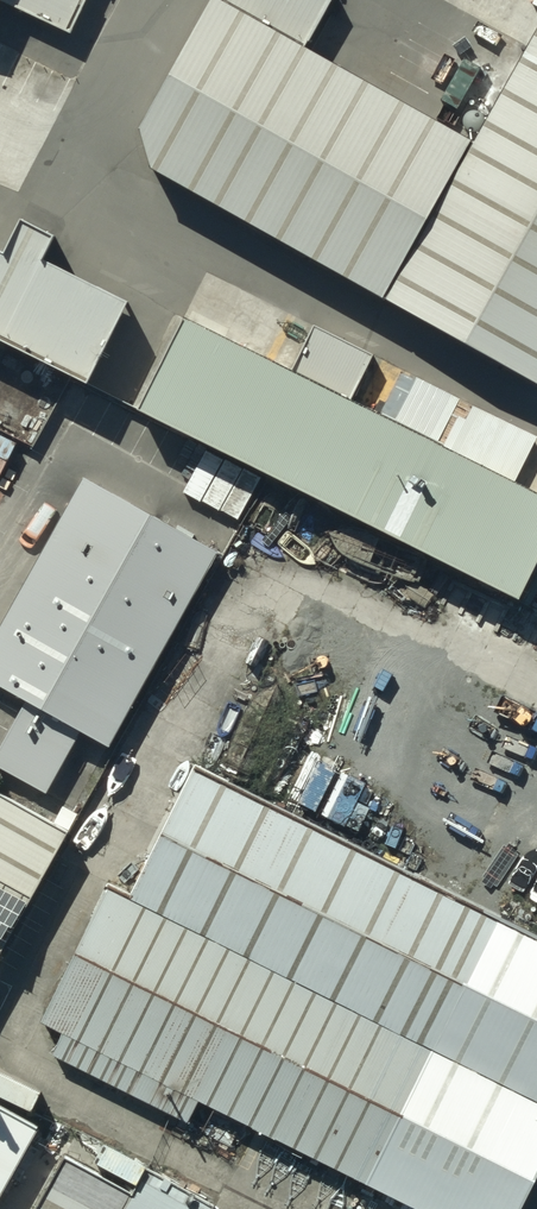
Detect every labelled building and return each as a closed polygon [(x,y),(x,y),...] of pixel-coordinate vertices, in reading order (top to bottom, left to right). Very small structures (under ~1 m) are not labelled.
[(70,12),(76,0),(44,0),(70,12)] [(154,173),(387,304),(475,145),(218,4),(145,139),(154,173)] [(475,145),(387,304),(536,386),(536,32),(475,145)] [(0,231),(0,321),(76,357),(111,285),(0,231)] [(166,289),(121,382),(519,573),(536,536),(536,467),(166,289)] [(83,483),(0,634),(0,694),(24,707),(0,750),(0,772),(49,799),(82,739),(108,753),(216,556),(83,483)] [(179,739),(114,868),(536,1078),(536,916),(179,739)] [(56,805),(0,774),(0,907),(56,805)] [(114,868),(45,1007),(453,1208),(486,1208),(536,1106),(536,1078),(114,868)] [(0,1086),(0,1143),(24,1100),(0,1086)] [(111,1197),(124,1173),(50,1133),(7,1208),(104,1208),(111,1197)] [(111,1197),(104,1208),(131,1208),(111,1197)]
